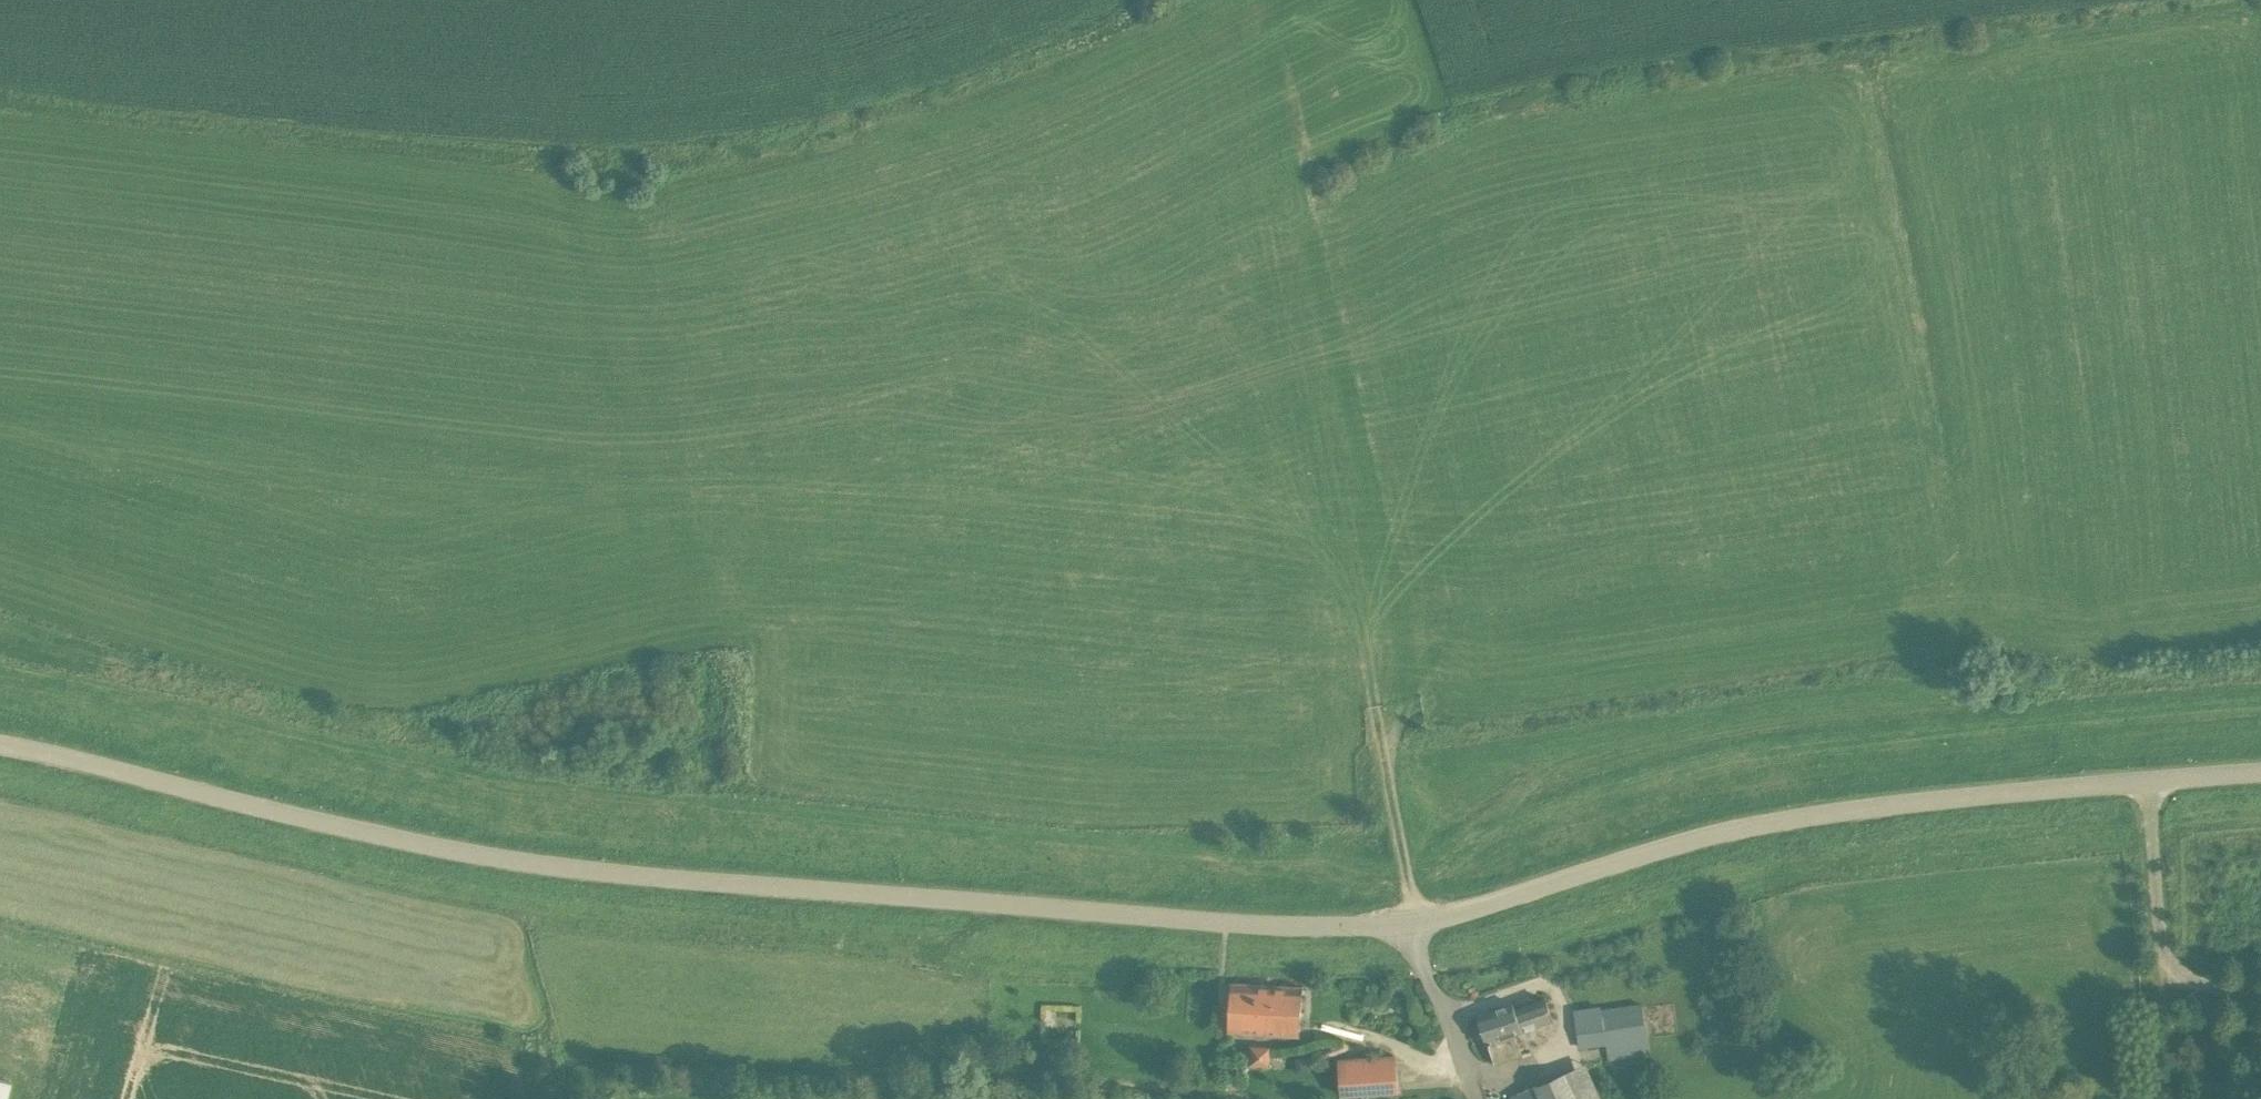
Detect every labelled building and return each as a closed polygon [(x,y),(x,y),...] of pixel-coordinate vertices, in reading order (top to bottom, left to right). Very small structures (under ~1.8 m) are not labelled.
[(1233,983),(1231,1029),(1298,1033),(1300,986),(1233,983)] [(1513,1003),(1478,1015),(1495,1063),(1521,1054),(1513,1033),(1551,1020),(1544,999),(1514,1009),(1513,1003)] [(1600,1005),(1574,1009),(1579,1048),(1606,1044),(1608,1059),(1649,1054),(1642,1003),(1600,1008),(1600,1005)] [(1251,1045),(1249,1063),(1269,1065),(1270,1046),(1251,1045)] [(1396,1053),(1338,1057),(1341,1096),(1398,1092),(1396,1053)] [(1509,1096),(1511,1098),(1602,1098),(1586,1062),(1509,1096)] [(11,1082),(0,1079),(0,1098),(6,1098),(11,1082)]
